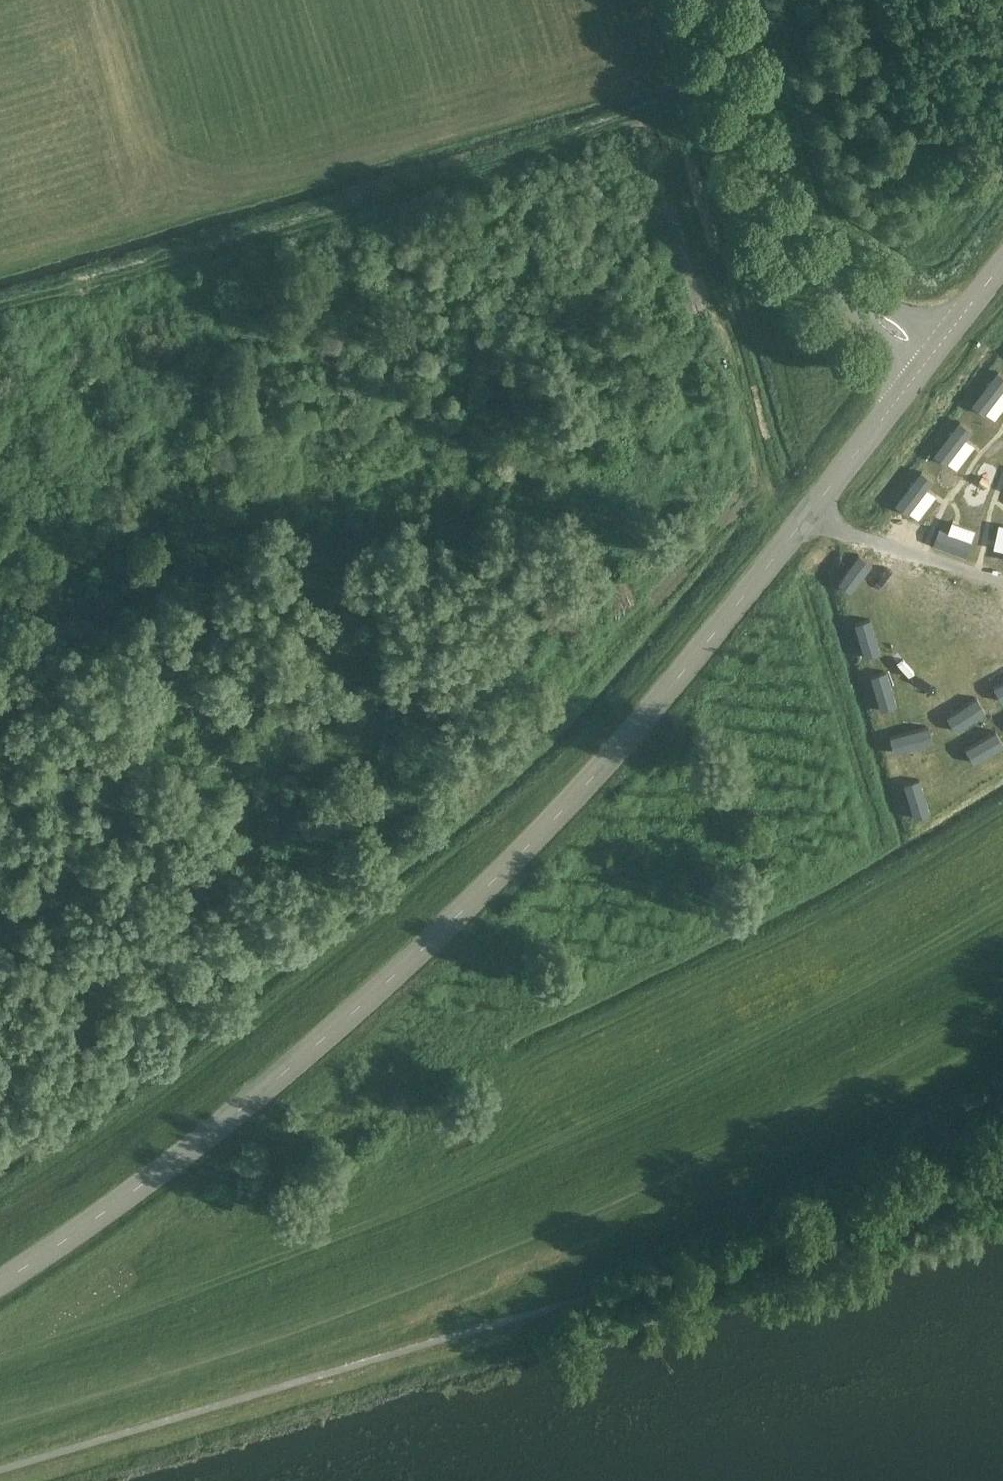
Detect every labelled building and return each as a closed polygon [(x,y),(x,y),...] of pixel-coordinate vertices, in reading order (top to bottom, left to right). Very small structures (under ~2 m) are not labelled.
[(998,371),(971,406),(984,416),(1002,393),(1002,375),(998,371)] [(973,430),(960,421),(935,454),(947,464),(973,430)] [(935,481),(921,470),(896,504),(909,514),(935,481)] [(941,527),(934,544),(966,557),(973,541),(941,527)] [(982,685),(1002,678),(1002,660),(977,669),(982,685)]
